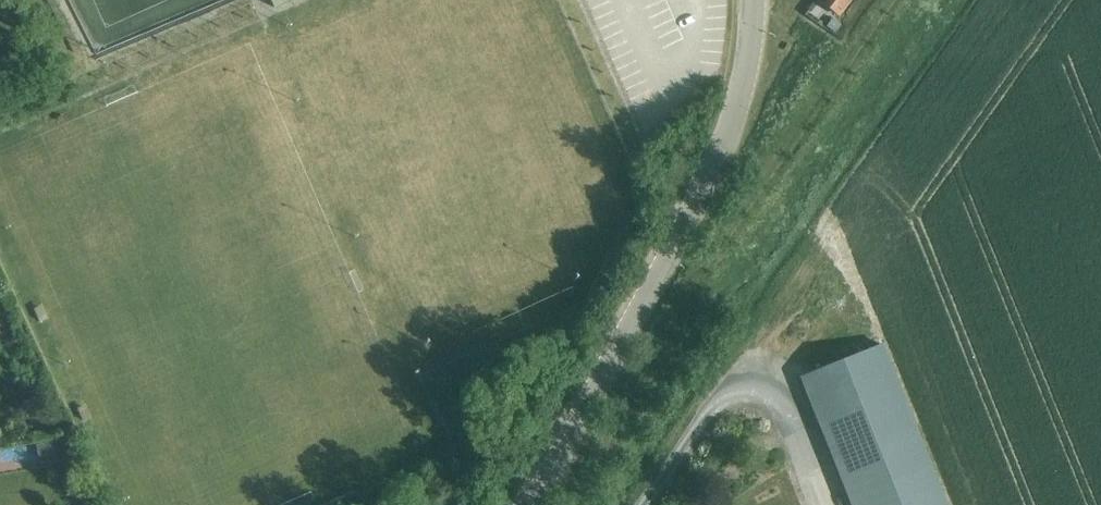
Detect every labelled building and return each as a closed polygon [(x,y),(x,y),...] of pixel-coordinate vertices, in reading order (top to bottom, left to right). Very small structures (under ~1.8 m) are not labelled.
[(820,3),(837,16),(849,0),(822,0),(820,3)] [(852,504),(945,504),(881,345),(801,378),(852,504)] [(49,436),(27,433),(25,450),(47,453),(49,436)]
